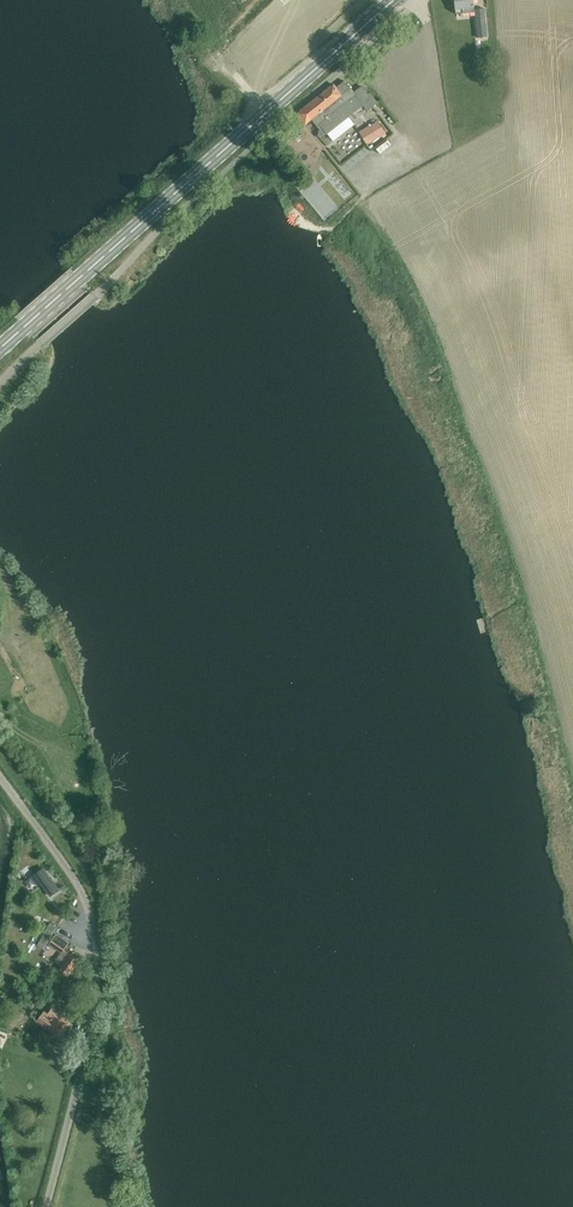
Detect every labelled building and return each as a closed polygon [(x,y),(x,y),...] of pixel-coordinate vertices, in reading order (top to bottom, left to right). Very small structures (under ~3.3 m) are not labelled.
[(477,38),(487,37),(484,9),(474,9),(473,0),(455,0),(456,14),(475,12),(477,38)] [(368,112),(378,103),(370,93),(368,94),(362,87),(354,93),(346,83),(338,90),(333,85),(296,115),(305,126),(312,120),(321,132),(316,136),(320,141),(328,135),(335,145),(354,130),(353,129),(356,127),(351,121),(349,123),(346,120),(363,106),(368,112)] [(359,132),(367,145),(385,133),(378,121),(364,130),(363,129),(359,132)] [(12,712),(5,717),(10,724),(17,718),(12,712)] [(43,869),(35,875),(45,889),(51,896),(59,890),(53,882),(43,869)] [(56,936),(49,946),(61,954),(64,950),(66,952),(70,946),(56,936)] [(66,952),(64,950),(61,954),(55,962),(62,966),(60,969),(68,976),(79,961),(66,952)] [(36,1021),(60,1039),(71,1023),(52,1008),(47,1014),(44,1011),(36,1021)]
